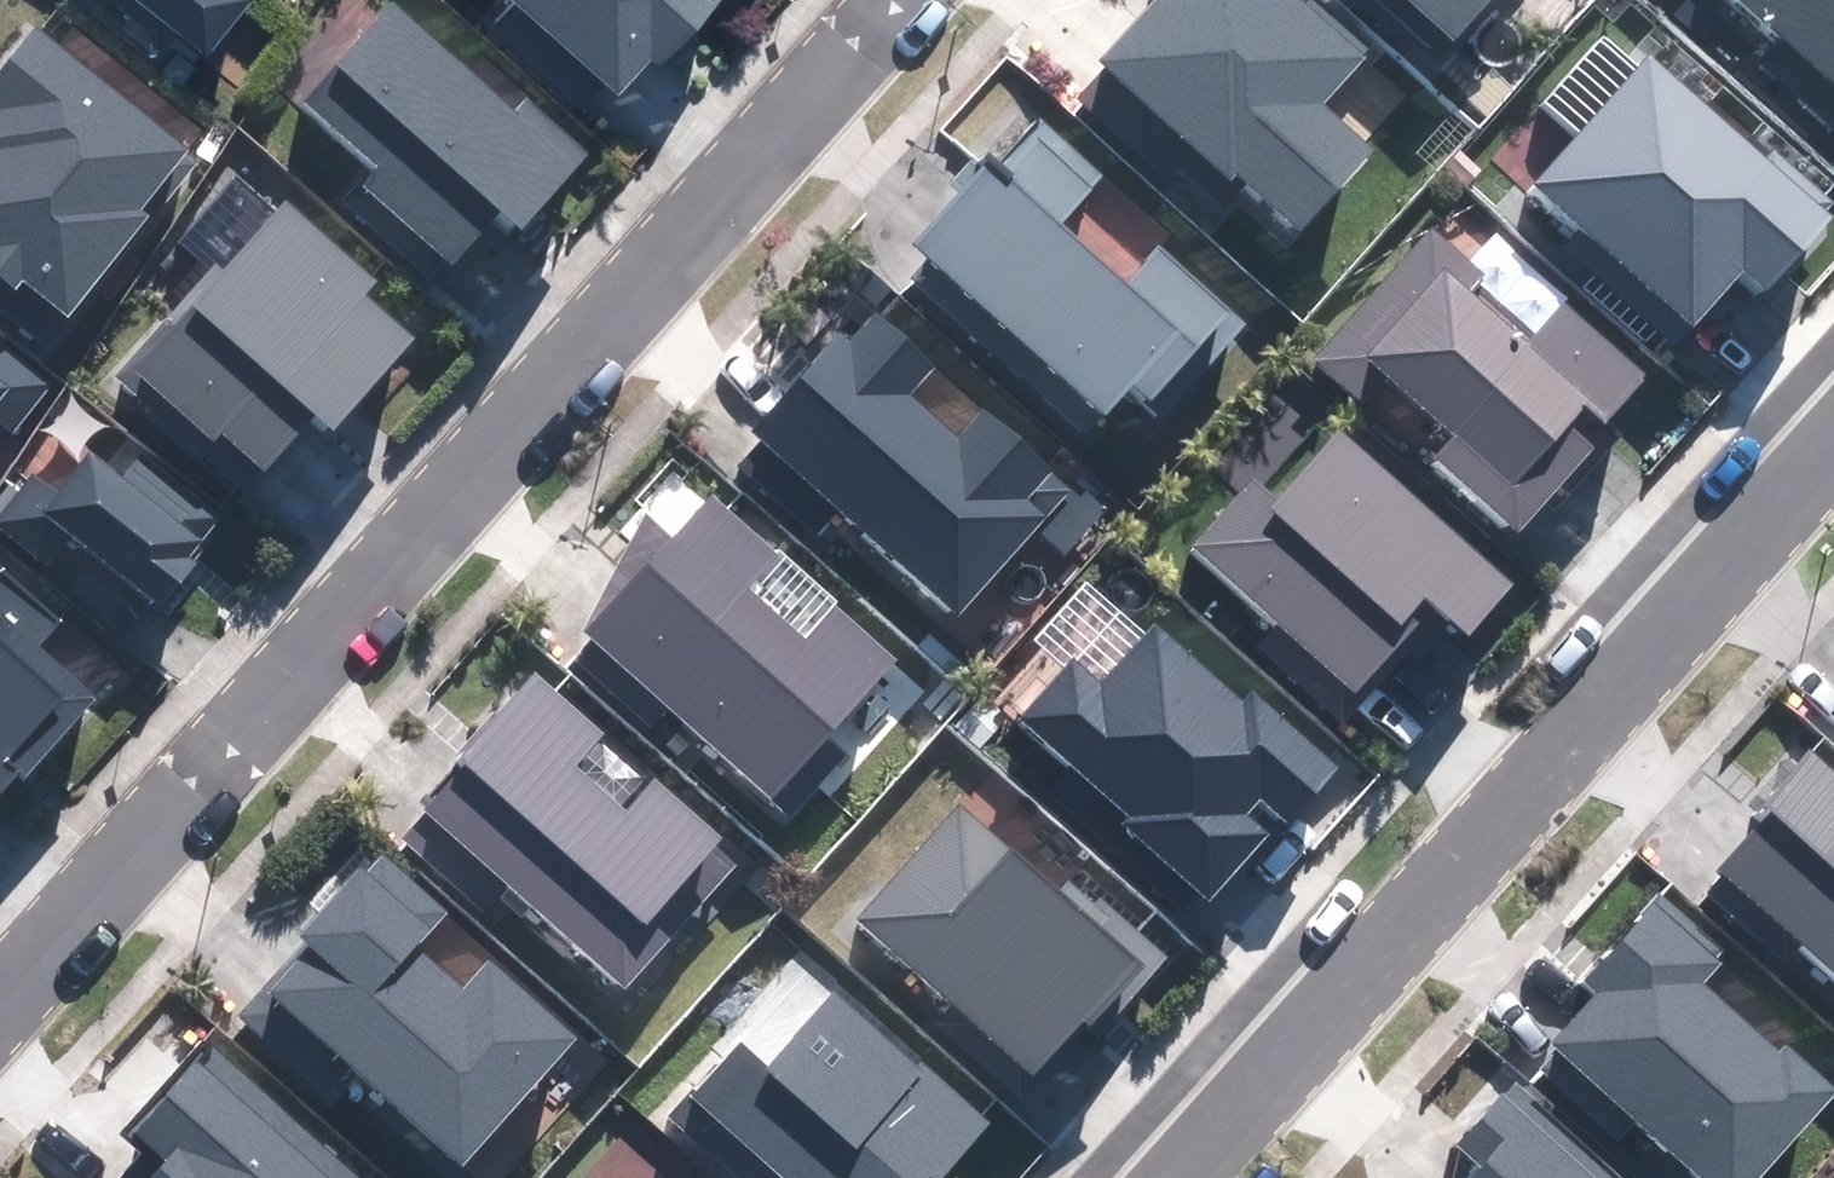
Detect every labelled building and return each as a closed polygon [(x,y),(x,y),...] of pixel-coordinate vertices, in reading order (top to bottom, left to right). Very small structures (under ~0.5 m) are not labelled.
[(208,55),(251,0),(139,0),(208,55)] [(616,93),(651,54),(661,62),(718,0),(513,0),(616,93)] [(1302,0),(1161,0),(1101,68),(1226,177),(1234,168),(1301,227),(1371,147),(1320,103),(1364,54),(1302,0)] [(1454,34),(1484,0),(1415,0),(1454,34)] [(1833,80),(1833,0),(1745,0),(1833,80)] [(391,4),(304,100),(380,167),(366,183),(454,262),(502,209),(522,227),(588,154),(528,101),(515,115),(391,4)] [(35,29),(0,71),(0,107),(11,115),(0,128),(0,271),(16,284),(22,276),(68,313),(146,219),(134,210),(184,149),(35,29)] [(1649,57),(1638,68),(1605,39),(1549,101),(1582,130),(1538,180),(1694,320),(1743,266),(1765,286),(1833,209),(1833,206),(1776,154),(1768,163),(1649,57)] [(1102,174),(1033,114),(919,245),(932,256),(911,280),(1085,432),(1126,384),(1161,415),(1242,323),(1156,248),(1125,284),(1057,225),(1102,174)] [(278,194),(115,375),(200,452),(223,427),(265,466),(315,411),(333,426),(410,341),(361,297),(375,281),(278,194)] [(1432,232),(1317,360),(1405,439),(1432,410),(1455,431),(1428,460),(1513,537),(1594,448),(1586,440),(1644,376),(1565,305),(1538,335),(1477,280),(1480,276),(1432,232)] [(932,365),(875,315),(850,344),(839,335),(754,432),(958,610),(1031,527),(1063,555),(1101,512),(986,413),(961,441),(906,394),(932,365)] [(48,389),(0,350),(0,447),(48,389)] [(1510,583),(1344,434),(1277,507),(1254,486),(1198,547),(1279,619),(1256,644),(1341,720),(1442,609),(1466,631),(1510,583)] [(35,479),(2,519),(141,633),(199,563),(185,551),(213,517),(125,444),(105,468),(89,454),(55,495),(35,479)] [(928,683),(712,495),(672,540),(647,517),(583,635),(790,815),(820,781),(833,791),(928,683)] [(94,696),(37,645),(60,620),(0,567),(0,800),(94,696)] [(1072,662),(1022,717),(1133,817),(1127,823),(1209,897),(1283,814),(1291,821),(1337,770),(1251,693),(1240,706),(1155,631),(1102,689),(1072,662)] [(744,855),(536,674),(397,832),(485,909),(508,883),(628,987),(744,855)] [(1808,753),(1755,812),(1765,822),(1720,872),(1833,973),(1833,776),(1808,753)] [(1083,917),(959,806),(860,915),(960,1005),(941,1025),(1025,1100),(1091,1027),(1099,1035),(1166,961),(1098,900),(1083,917)] [(447,912),(376,851),(305,932),(312,937),(243,1015),(328,1089),(350,1064),(463,1163),(576,1035),(490,959),(463,990),(415,948),(447,912)] [(1661,895),(1583,982),(1598,994),(1553,1044),(1703,1177),(1756,1177),(1833,1093),(1781,1047),(1776,1053),(1696,983),(1725,951),(1661,895)] [(669,1117),(737,1177),(925,1177),(930,1173),(936,1177),(938,1177),(988,1124),(840,991),(770,1069),(738,1040),(669,1117)] [(212,1048),(138,1132),(170,1159),(153,1177),(361,1177),(212,1048)] [(1517,1083),(1460,1147),(1481,1166),(1470,1177),(1624,1177),(1517,1083)]
